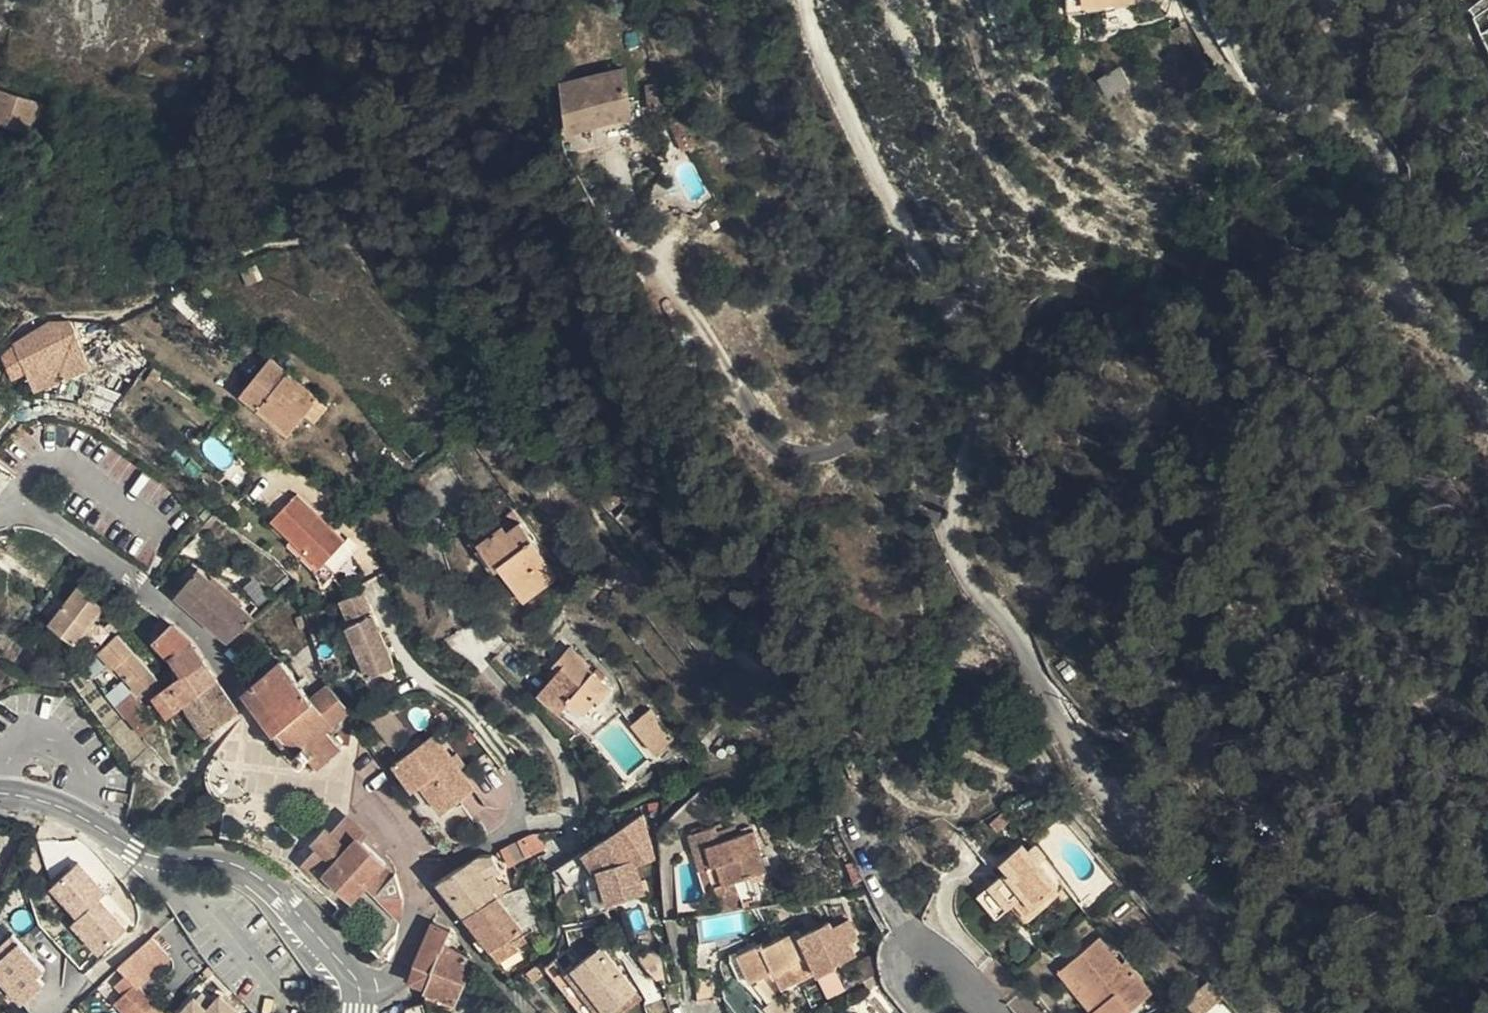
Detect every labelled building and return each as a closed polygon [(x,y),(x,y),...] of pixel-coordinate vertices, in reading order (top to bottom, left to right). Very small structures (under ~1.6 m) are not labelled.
[(1129,0),(1081,0),(1083,14),(1100,12),(1099,3),(1129,0)] [(1181,26),(1182,33),(1195,29),(1194,23),(1181,26)] [(1195,29),(1182,33),(1184,41),(1198,37),(1195,29)] [(1121,98),(1139,90),(1130,70),(1112,78),(1121,98)] [(568,88),(571,105),(629,95),(626,78),(568,88)] [(1145,112),(1156,106),(1150,92),(1139,99),(1145,112)] [(0,94),(0,131),(36,143),(45,110),(0,94)] [(629,95),(571,105),(576,136),(634,125),(629,95)] [(685,131),(680,134),(693,166),(702,162),(695,146),(692,147),(685,131)] [(88,369),(70,323),(42,325),(42,326),(64,379),(75,374),(88,369)] [(64,379),(42,326),(13,345),(26,378),(32,392),(64,380),(64,379)] [(13,345),(1,354),(13,383),(26,378),(13,345)] [(269,362),(260,374),(282,389),(313,408),(318,402),(269,362)] [(282,389),(260,374),(238,399),(285,440),(304,419),(313,408),(282,389)] [(112,413),(118,399),(101,391),(95,406),(112,413)] [(313,408),(326,416),(329,412),(318,402),(313,408)] [(315,428),(326,416),(313,408),(304,419),(315,428)] [(298,498),(270,526),(308,565),(315,560),(325,570),(347,549),(298,498)] [(503,534),(484,548),(502,571),(507,569),(531,603),(563,580),(526,527),(507,541),(503,534)] [(235,650),(257,631),(199,582),(181,605),(194,614),(213,631),(235,650)] [(370,612),(363,595),(340,605),(347,622),(370,612)] [(86,646),(98,630),(109,615),(83,597),(57,633),(82,652),(86,646)] [(373,618),(347,630),(370,680),(395,669),(373,618)] [(113,641),(98,630),(86,646),(104,660),(109,653),(105,650),(113,641)] [(191,649),(177,635),(158,649),(183,684),(204,669),(195,654),(191,649)] [(112,656),(123,673),(141,702),(149,696),(153,694),(145,682),(151,677),(126,644),(112,656)] [(573,669),(546,697),(581,731),(604,704),(607,708),(617,696),(588,671),(591,668),(577,654),(568,664),(573,669)] [(204,669),(183,684),(147,710),(153,719),(159,714),(168,726),(187,712),(190,716),(200,709),(215,730),(237,714),(204,669)] [(277,739),(316,709),(286,670),(275,679),(271,675),(263,681),(268,685),(249,701),(276,737),(277,739)] [(110,706),(138,745),(155,734),(125,694),(110,706)] [(319,777),(340,760),(324,737),(348,719),(331,696),(316,709),(277,739),(303,773),(313,766),(319,777)] [(190,716),(205,737),(215,730),(200,709),(190,716)] [(393,711),(374,724),(391,749),(410,737),(393,711)] [(657,720),(638,733),(660,764),(678,750),(657,720)] [(414,791),(418,798),(426,791),(438,808),(448,821),(479,796),(463,776),(455,766),(437,743),(396,776),(412,794),(414,791)] [(460,762),(455,766),(463,776),(468,772),(460,762)] [(426,791),(418,798),(430,814),(438,808),(426,791)] [(1018,808),(1000,821),(1007,830),(1024,817),(1018,808)] [(346,897),(359,884),(365,878),(377,865),(354,841),(359,836),(341,819),(326,834),(320,829),(309,839),(315,846),(300,860),(317,878),(322,874),(346,897)] [(721,894),(735,891),(775,878),(762,837),(745,842),(743,832),(725,837),(723,830),(696,839),(701,857),(709,855),(715,875),(721,894)] [(552,852),(551,841),(541,841),(533,843),(524,846),(530,855),(552,852)] [(1061,894),(1068,889),(1072,887),(1051,861),(1057,858),(1046,843),(1038,850),(1034,844),(1017,857),(1026,868),(1017,875),(1015,872),(999,885),(1019,910),(1025,905),(1033,899),(1048,918),(1067,902),(1061,894)] [(530,855),(524,846),(523,844),(509,852),(516,866),(530,855)] [(617,889),(610,892),(611,893),(621,924),(658,919),(652,874),(651,870),(643,852),(609,869),(617,889)] [(709,855),(701,857),(707,878),(715,875),(709,855)] [(1026,868),(1017,857),(1008,864),(1015,872),(1017,875),(1026,868)] [(510,901),(509,899),(498,877),(506,872),(499,860),(485,860),(472,869),(446,887),(468,921),(473,928),(488,918),(505,905),(510,901)] [(78,865),(48,892),(76,923),(70,929),(97,959),(127,932),(98,900),(105,894),(78,865)] [(399,885),(377,865),(365,878),(386,899),(402,902),(399,885)] [(609,869),(603,871),(610,892),(617,889),(609,869)] [(359,884),(399,921),(402,902),(386,899),(365,878),(359,884)] [(1019,910),(999,885),(988,894),(1008,919),(1019,910)] [(1074,897),(1068,889),(1061,894),(1067,902),(1074,897)] [(713,920),(742,916),(735,891),(721,894),(706,898),(713,920)] [(621,924),(611,893),(608,893),(604,899),(607,925),(621,924)] [(1040,924),(1048,918),(1033,899),(1025,905),(1040,924)] [(527,939),(505,905),(488,918),(501,933),(485,945),(505,977),(519,968),(514,962),(520,957),(515,949),(527,939)] [(488,918),(473,928),(480,937),(475,942),(474,943),(479,950),(485,945),(501,933),(488,918)] [(468,921),(463,925),(468,932),(473,928),(468,921)] [(868,957),(861,944),(857,934),(865,930),(861,921),(844,930),(842,925),(814,939),(811,933),(776,949),(775,948),(751,959),(764,988),(787,976),(797,995),(833,976),(833,977),(850,970),(849,968),(868,957)] [(473,928),(468,932),(475,942),(480,937),(473,928)] [(857,934),(861,944),(870,940),(865,930),(857,934)] [(449,940),(434,934),(425,962),(417,980),(416,985),(415,993),(426,998),(433,981),(448,988),(459,963),(445,956),(449,940)] [(0,958),(0,959),(0,989),(18,1006),(49,975),(11,937),(0,948),(0,958)] [(1066,978),(1095,1012),(1152,1012),(1161,1006),(1135,970),(1129,974),(1106,945),(1066,978)] [(384,967),(396,952),(388,947),(377,961),(384,967)] [(611,959),(632,1012),(634,1012),(649,1003),(615,956),(611,959)] [(525,963),(520,957),(514,962),(519,968),(525,963)] [(611,959),(581,980),(604,1012),(632,1012),(611,959)] [(476,971),(459,963),(448,988),(433,981),(426,998),(428,999),(459,1012),(476,971)] [(553,976),(582,1012),(604,1012),(581,980),(568,963),(553,976)] [(548,968),(532,979),(539,987),(552,976),(548,968)] [(850,970),(833,977),(847,1006),(865,996),(850,970)] [(797,995),(787,976),(764,988),(760,990),(783,1012),(797,995)] [(705,980),(709,1002),(722,1005),(729,1007),(724,977),(705,980)] [(133,1012),(137,1012),(153,1000),(142,986),(123,1001),(133,1012)] [(1221,995),(1199,1012),(1225,1012),(1231,1008),(1221,995)] [(153,1000),(137,1012),(164,1012),(153,1000)] [(722,1005),(709,1002),(711,1012),(729,1010),(729,1007),(722,1005)] [(191,1012),(211,1012),(201,1003),(191,1012)] [(634,1012),(657,1012),(649,1003),(634,1012)]
